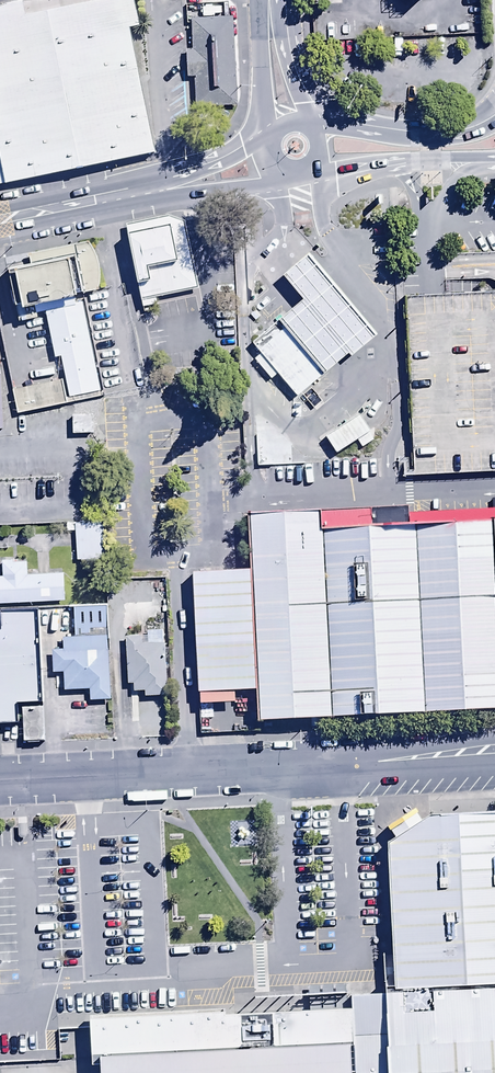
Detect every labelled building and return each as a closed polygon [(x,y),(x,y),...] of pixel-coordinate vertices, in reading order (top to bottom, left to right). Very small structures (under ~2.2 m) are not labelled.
[(155,149),(123,0),(73,0),(18,12),(15,0),(0,0),(0,181),(155,149)] [(232,9),(185,11),(187,55),(177,55),(177,67),(178,81),(191,80),(192,115),(236,113),(232,9)] [(130,234),(149,308),(201,294),(182,221),(130,234)] [(98,242),(3,264),(15,314),(26,312),(42,382),(21,387),(27,409),(108,390),(86,299),(110,294),(98,242)] [(308,302),(296,312),(342,369),(380,338),(311,255),(286,275),(308,302)] [(415,476),(494,473),(494,298),(444,300),(408,301),(415,476)] [(296,312),(254,346),(301,402),(342,369),(296,312)] [(0,378),(0,435),(10,434),(10,378),(0,378)] [(92,412),(71,413),(72,433),(93,431),(92,412)] [(364,415),(327,440),(340,460),(378,436),(364,415)] [(245,512),(247,571),(193,574),(198,695),(253,693),(255,722),(494,712),(494,525),(322,532),(321,520),(321,509),(245,512)] [(103,520),(74,521),(75,559),(104,558),(103,520)] [(71,606),(69,577),(0,582),(0,611),(71,606)] [(93,707),(119,705),(111,607),(78,610),(81,641),(67,642),(72,696),(92,694),(93,707)] [(135,701),(173,699),(170,631),(132,633),(135,701)] [(14,648),(21,693),(44,690),(37,645),(14,648)] [(393,831),(397,1003),(494,998),(494,804),(444,805),(393,831)] [(397,1003),(343,1006),(347,1072),(355,1072),(380,1072),(494,1072),(494,998),(397,1003)] [(343,1006),(91,1020),(93,1072),(347,1072),(343,1006)]
